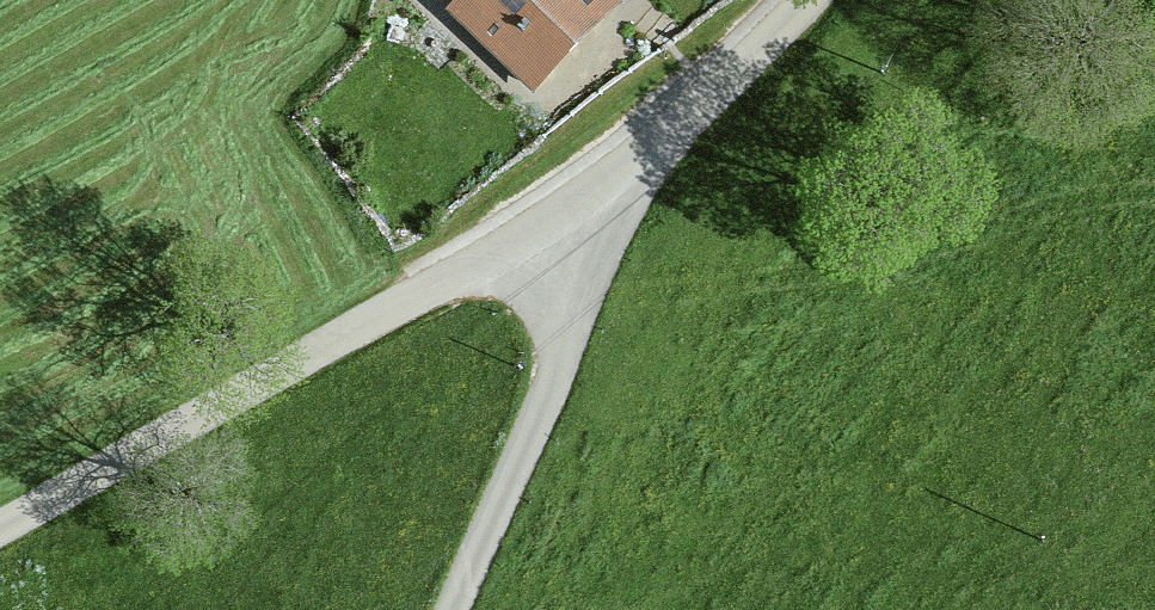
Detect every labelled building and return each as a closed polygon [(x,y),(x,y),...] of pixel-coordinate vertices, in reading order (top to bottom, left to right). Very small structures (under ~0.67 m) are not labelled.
[(435,5),(524,92),(614,0),(440,0),(435,5)]
